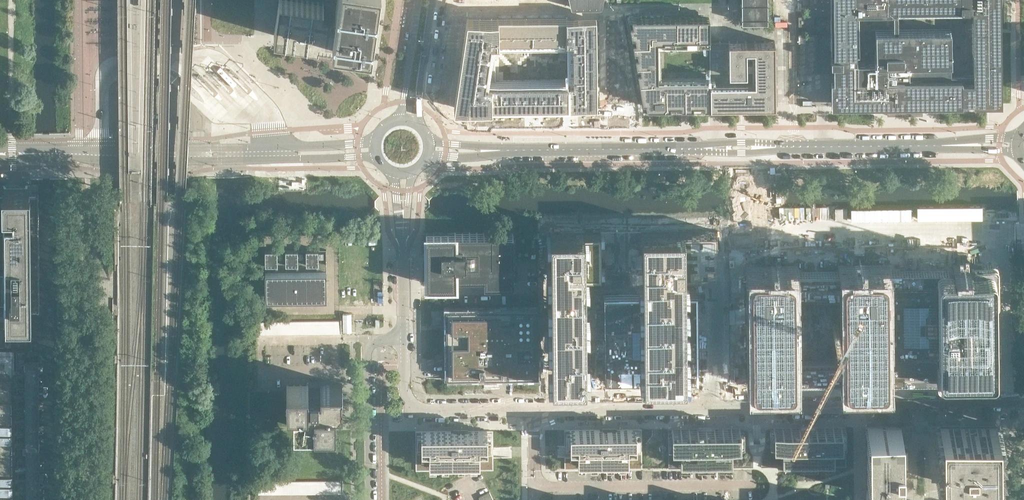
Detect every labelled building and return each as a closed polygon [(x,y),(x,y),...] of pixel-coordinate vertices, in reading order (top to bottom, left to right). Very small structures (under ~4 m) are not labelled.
[(139,4),(139,0),(133,0),(133,4),(132,4),(132,5),(131,5),(130,6),(130,7),(130,8),(130,9),(130,10),(131,10),(132,10),(133,10),(133,11),(134,12),(135,13),(136,13),(136,12),(137,12),(137,13),(138,13),(139,12),(139,11),(140,10),(140,9),(141,9),(141,10),(142,10),(142,9),(143,9),(142,8),(142,7),(142,6),(141,5),(140,4),(139,4)] [(335,10),(323,8),(324,2),(307,0),(279,0),(274,35),(318,41),(319,38),(331,39),(330,43),(369,49),(376,0),(337,0),(335,10)] [(767,0),(741,0),(741,21),(767,21),(767,0)] [(1000,32),(1000,0),(810,0),(810,15),(798,15),(798,25),(813,25),(813,13),(830,13),(831,63),(835,63),(835,79),(835,81),(831,81),(831,105),(887,104),(887,103),(888,115),(922,115),(922,104),(962,104),(962,101),(968,101),(973,101),(973,104),(1001,103),(1000,32)] [(664,15),(629,16),(629,18),(630,25),(633,41),(634,47),(635,57),(636,62),(637,64),(638,70),(642,94),(643,99),(644,105),(647,105),(655,105),(664,105),(667,105),(673,105),(678,105),(685,105),(690,105),(696,105),(698,105),(701,105),(707,105),(710,105),(710,41),(709,18),(709,15),(664,15)] [(596,19),(567,19),(567,16),(467,17),(458,79),(454,108),(597,106),(597,95),(596,19)] [(774,40),(710,41),(710,105),(712,104),(722,104),(723,104),(773,104),(775,104),(775,73),(774,40)] [(152,129),(152,118),(141,118),(141,129),(152,129)] [(6,314),(32,313),(32,306),(38,306),(37,190),(30,190),(30,183),(3,184),(4,191),(0,191),(0,228),(4,228),(5,269),(0,269),(0,306),(6,306),(6,314)] [(716,231),(641,231),(642,287),(643,381),(686,381),(684,287),(684,275),(716,275),(716,231)] [(514,283),(513,232),(454,232),(426,233),(426,284),(456,284),(456,276),(484,276),(484,283),(514,283)] [(600,232),(549,232),(549,288),(550,383),(585,383),(584,288),(585,275),(601,275),(600,232)] [(278,265),(277,249),(264,250),(265,265),(278,265)] [(298,264),(298,249),(285,249),(285,264),(298,264)] [(318,264),(318,249),(305,249),(306,264),(318,264)] [(767,271),(750,271),(752,376),(798,375),(842,375),(945,374),(944,344),(957,344),(958,368),(959,370),(990,370),(994,367),(993,304),(992,302),(991,301),(989,300),(984,300),(984,283),(984,267),(981,265),(956,266),(953,269),(953,276),(946,276),(946,270),(867,270),(866,268),(864,267),(843,267),(841,269),(841,270),(793,271),(793,269),(791,268),(769,268),(768,269),(767,271)] [(327,300),(326,272),(265,273),(265,301),(327,300)] [(697,293),(603,294),(604,382),(698,381),(697,293)] [(537,376),(537,343),(537,309),(461,309),(447,309),(448,377),(468,377),(490,377),(500,377),(500,376),(537,376)] [(38,374),(38,362),(25,362),(25,370),(16,370),(16,374),(25,374),(38,374)] [(39,386),(38,374),(25,374),(25,382),(17,382),(17,386),(25,386),(39,386)] [(11,381),(0,381),(0,401),(11,401),(11,381)] [(342,406),(342,395),(342,384),(320,384),(320,389),(318,389),(310,389),(308,389),(308,384),(286,385),(287,406),(293,406),(294,426),(314,426),(314,427),(336,427),(335,406),(342,406)] [(39,398),(39,386),(25,386),(25,394),(17,394),(17,398),(25,398),(39,398)] [(39,410),(39,398),(25,398),(25,406),(17,406),(17,410),(25,410),(39,410)] [(0,401),(0,412),(11,412),(11,401),(0,401)] [(39,422),(39,410),(25,410),(25,418),(17,418),(17,422),(25,422),(39,422)] [(11,412),(0,412),(0,422),(11,422),(11,412)] [(11,422),(0,422),(0,432),(11,432),(11,422)] [(39,434),(39,422),(25,422),(25,430),(17,430),(17,434),(26,434),(39,434)] [(962,482),(976,482),(996,481),(997,481),(997,480),(1002,480),(997,470),(997,461),(1002,461),(997,454),(997,445),(1002,445),(997,438),(997,437),(1002,427),(996,427),(996,425),(940,426),(940,427),(935,427),(940,438),(940,447),(935,447),(940,453),(940,462),(935,463),(940,469),(940,470),(935,481),(940,481),(941,482),(962,482)] [(906,465),(906,451),(901,451),(901,426),(869,427),(867,427),(867,428),(871,428),(871,434),(868,435),(867,438),(868,441),(871,442),(871,444),(871,449),(868,450),(868,453),(868,456),(871,457),(871,464),(868,465),(868,468),(868,471),(871,472),(871,479),(868,480),(868,483),(868,486),(871,487),(871,494),(868,494),(868,495),(902,494),(901,465),(906,465)] [(847,427),(668,429),(668,467),(847,466),(847,427)] [(642,468),(642,429),(617,429),(602,429),(564,430),(564,445),(564,446),(571,446),(571,449),(572,456),(564,456),(564,457),(565,469),(642,468)] [(492,457),(492,450),(492,447),(493,447),(493,446),(493,430),(415,431),(416,470),(493,470),(493,458),(493,457),(492,457)] [(11,432),(0,432),(0,443),(11,443),(11,432)] [(39,446),(39,434),(26,434),(26,442),(17,442),(17,446),(26,446),(39,446)] [(11,443),(0,443),(0,453),(11,453),(11,443)] [(39,458),(39,446),(26,446),(26,454),(17,454),(17,459),(26,458),(39,458)] [(11,455),(6,455),(6,454),(11,454),(11,453),(0,453),(0,463),(12,463),(11,455)] [(40,470),(39,458),(26,458),(26,466),(17,466),(17,471),(26,470),(40,470)] [(12,463),(0,463),(0,474),(12,473),(12,463)] [(40,482),(40,470),(26,470),(26,478),(17,478),(18,483),(40,482)] [(12,473),(0,474),(0,484),(12,484),(12,473)] [(40,494),(40,482),(18,483),(18,495),(26,494),(40,494)] [(12,484),(0,484),(0,494),(12,494),(12,484)] [(489,491),(478,497),(480,499),(485,499),(492,497),(489,491)]
